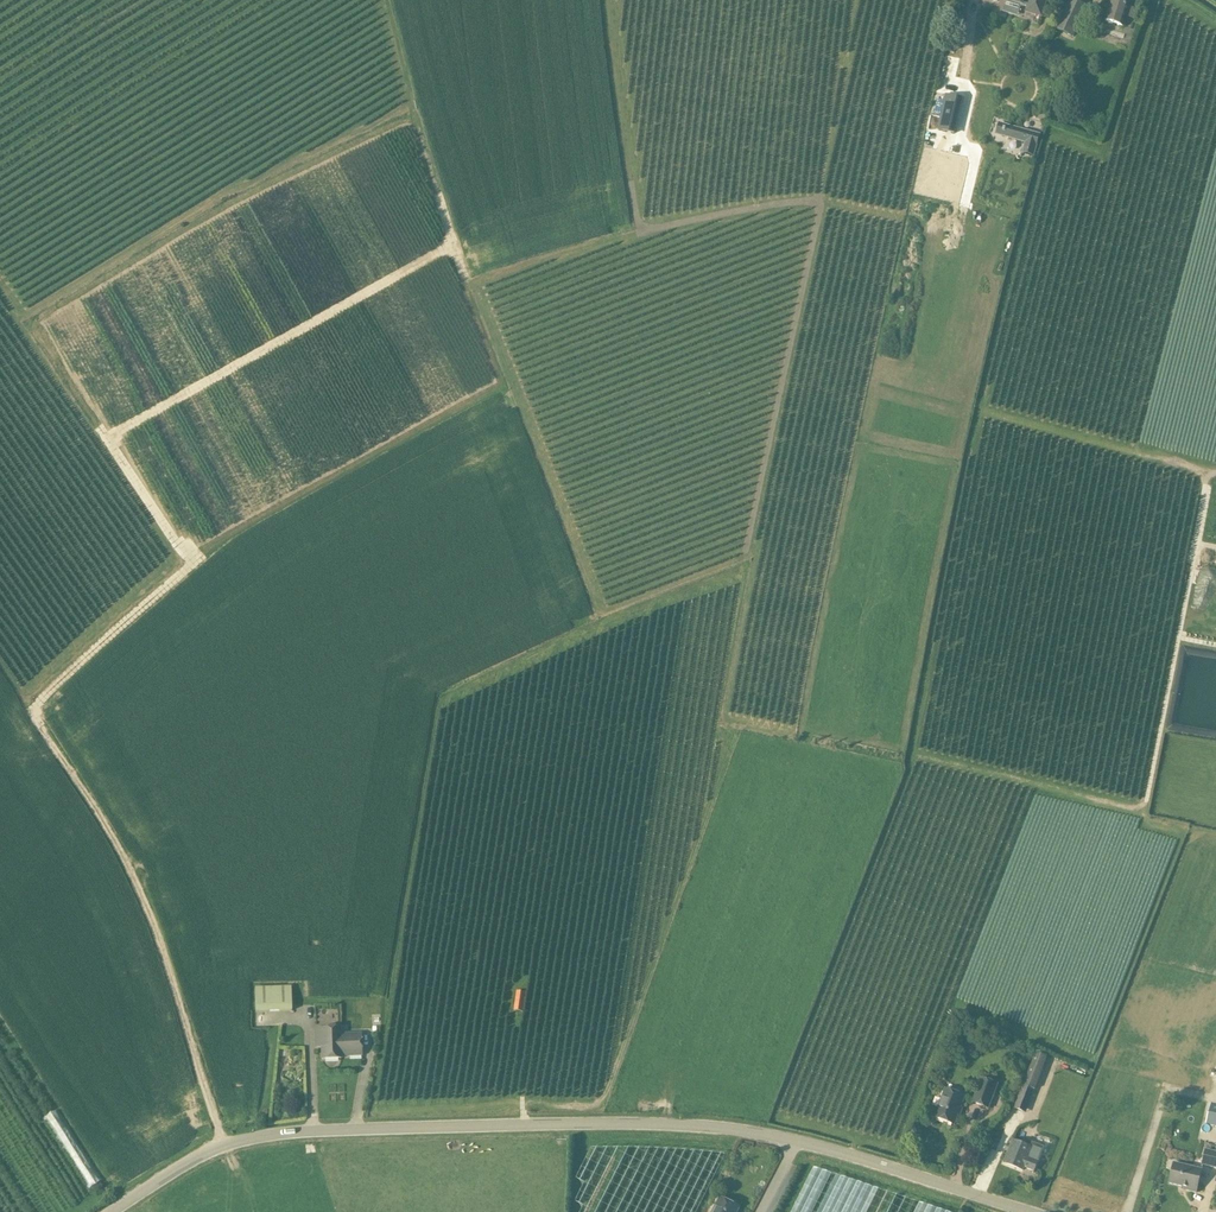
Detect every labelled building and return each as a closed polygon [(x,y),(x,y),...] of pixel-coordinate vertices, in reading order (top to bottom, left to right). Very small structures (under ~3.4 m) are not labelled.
[(1027,7),(1026,12),(1040,16),(1045,0),(1004,0),(1027,7)] [(1056,30),(1073,38),(1087,7),(1073,0),(1069,0),(1056,30)] [(1123,27),(1126,17),(1135,19),(1138,10),(1129,7),(1131,0),(1112,0),(1105,21),(1123,27)] [(960,111),(963,99),(946,95),(938,130),(955,134),(957,122),(942,118),(944,107),(960,111)] [(1006,126),(1003,137),(1026,143),(1023,153),(1034,156),(1040,135),(1006,126)] [(291,1012),(290,988),(255,989),(255,1013),(291,1012)] [(514,1011),(523,1012),(526,993),(517,991),(514,1011)] [(321,1061),(340,1060),(340,1057),(339,1036),(340,1036),(339,1030),(314,1031),(315,1049),(321,1049),(321,1061)] [(340,1057),(361,1057),(360,1035),(340,1036),(339,1036),(340,1057)] [(1035,1053),(1018,1097),(1031,1102),(1047,1057),(1035,1053)] [(972,1103),(988,1109),(996,1086),(981,1080),(972,1103)] [(934,1119),(953,1126),(964,1098),(944,1091),(934,1119)] [(1212,1105),(1207,1124),(1215,1126),(1215,1106),(1212,1105)] [(1022,1171),(1024,1167),(1033,1171),(1036,1162),(1038,1162),(1044,1147),(1032,1143),(1030,1148),(1012,1142),(1004,1164),(1022,1171)] [(1202,1165),(1215,1168),(1215,1154),(1205,1151),(1202,1165)] [(1186,1191),(1196,1193),(1201,1171),(1173,1164),(1169,1184),(1187,1188),(1186,1191)] [(713,1211),(734,1211),(736,1208),(735,1208),(734,1203),(729,1200),(725,1202),(719,1200),(713,1211)]
